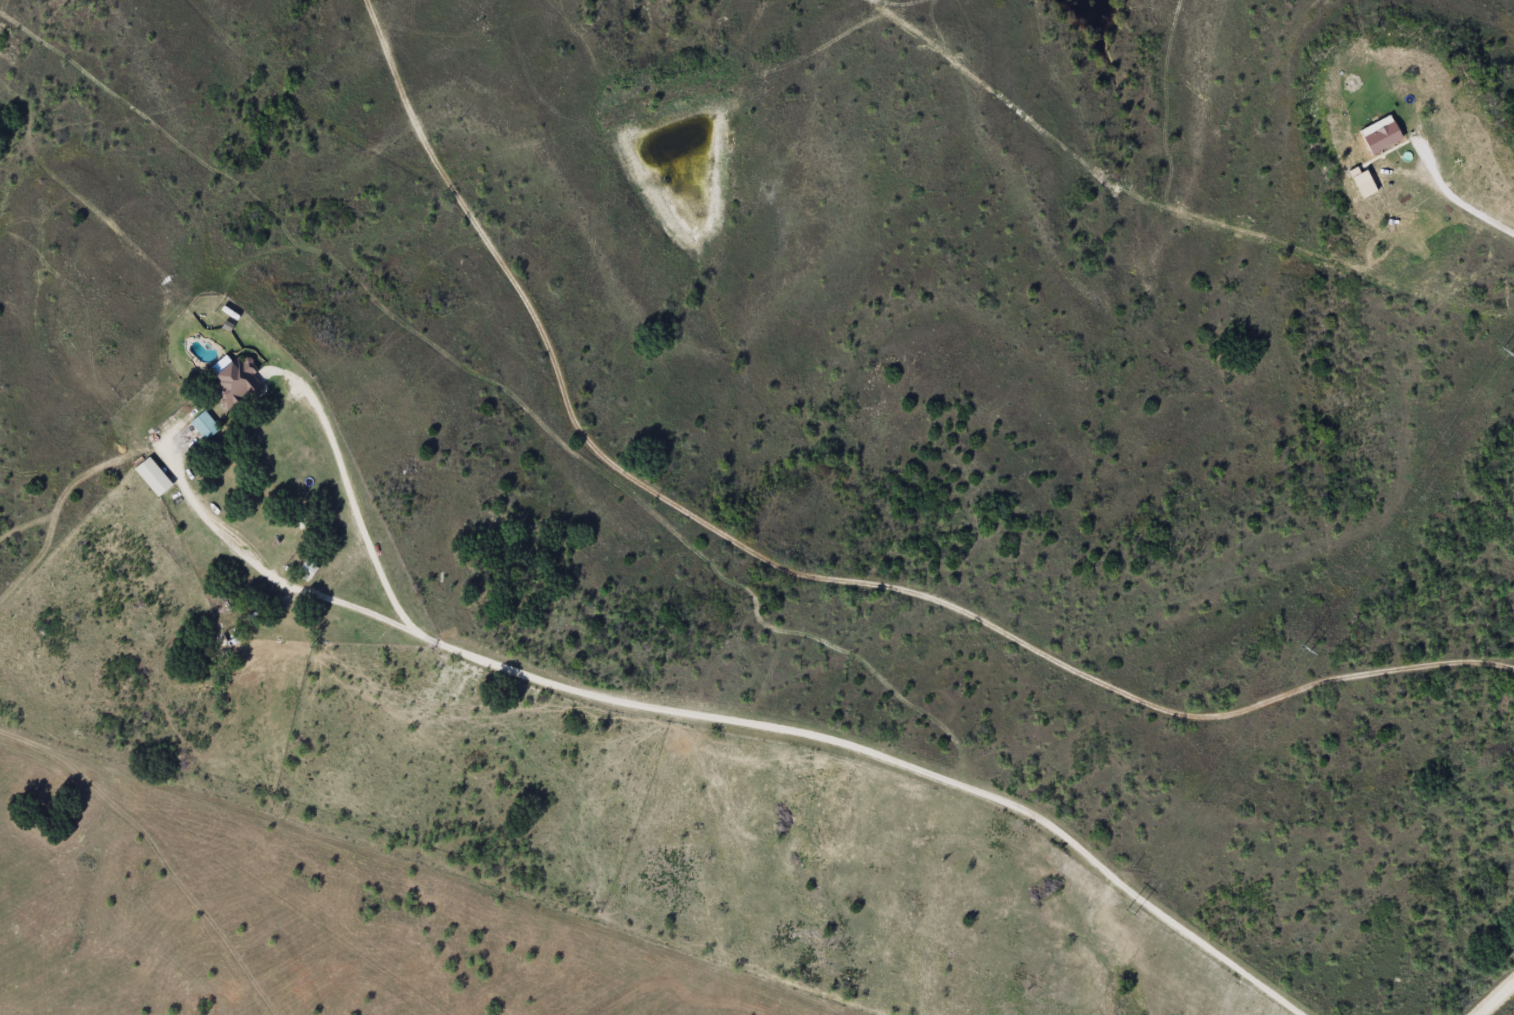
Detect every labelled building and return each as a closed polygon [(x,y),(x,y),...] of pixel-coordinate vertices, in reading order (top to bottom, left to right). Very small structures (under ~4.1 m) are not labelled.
[(1355,138),(1390,118),(1395,127),(1361,147),(1355,138)] [(229,412),(264,387),(256,375),(262,371),(250,354),(209,383),(229,412)] [(161,497),(175,485),(151,456),(137,468),(161,497)] [(312,580),(320,566),(307,558),(299,572),(312,580)]
